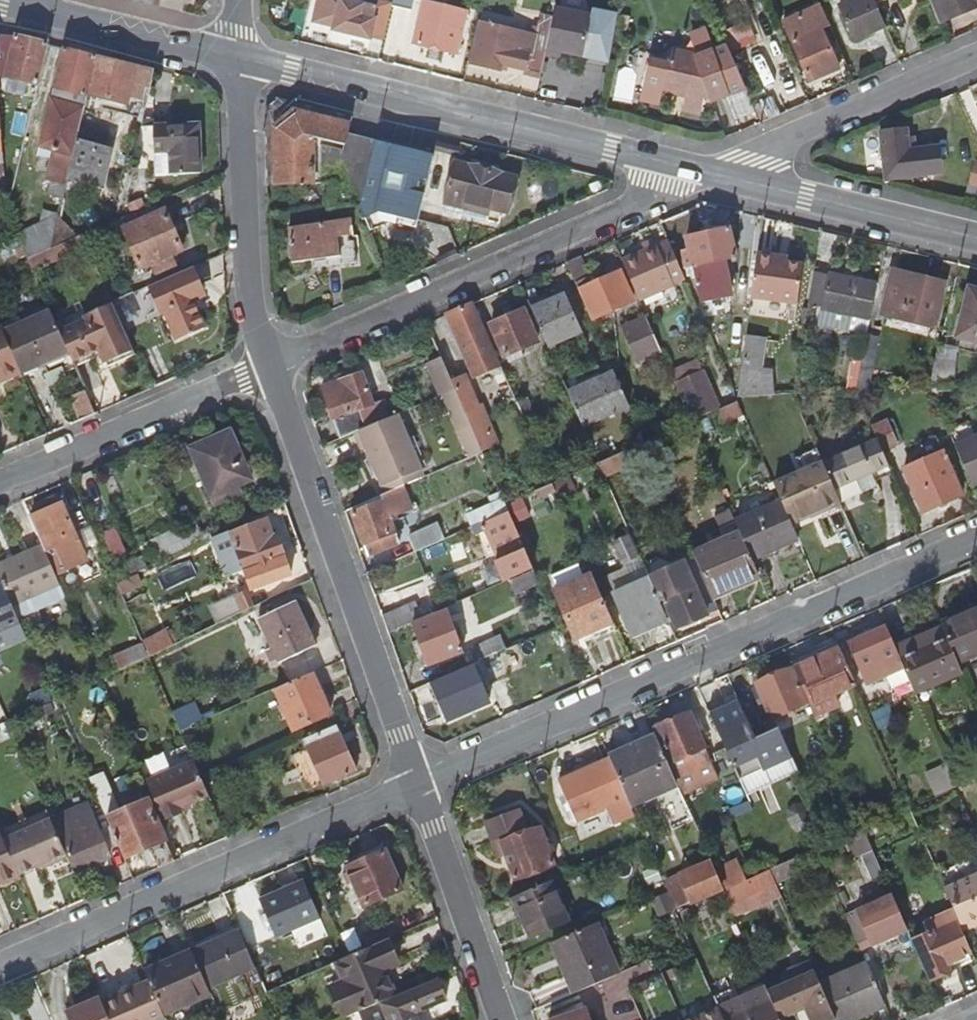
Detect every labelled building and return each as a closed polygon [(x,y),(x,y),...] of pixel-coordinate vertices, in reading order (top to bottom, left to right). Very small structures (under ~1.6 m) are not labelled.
[(385,46),(394,7),(382,4),(380,13),(364,8),(365,5),(363,4),(363,0),(322,0),(317,25),(336,30),(335,34),(385,46)] [(389,41),(403,44),(413,0),(399,0),(389,41)] [(886,27),(875,2),(874,0),(861,0),(841,9),(854,41),(886,27)] [(939,23),(975,6),(972,0),(929,0),(939,23)] [(468,16),(426,6),(416,48),(458,58),(468,16)] [(822,32),(830,28),(821,7),(784,23),(810,83),(839,69),(822,32)] [(585,59),(610,65),(618,17),(592,12),(591,17),(555,11),(552,23),(545,59),(583,65),(585,59)] [(478,24),(468,65),(503,73),(505,66),(542,75),(545,59),(552,23),(537,21),(529,56),(515,54),(520,34),(478,24)] [(759,47),(748,22),(743,25),(752,44),(750,46),(752,50),(759,47)] [(743,25),(722,34),(728,48),(731,55),(750,46),(752,44),(743,25)] [(704,31),(688,37),(695,57),(702,54),(700,49),(710,45),(704,31)] [(49,47),(9,38),(0,38),(0,84),(8,83),(8,80),(40,86),(49,47)] [(399,60),(403,44),(389,41),(385,56),(399,60)] [(728,48),(716,53),(700,59),(672,56),(663,93),(686,99),(684,110),(701,115),(705,99),(708,101),(710,110),(749,95),(748,92),(731,55),(728,48)] [(100,59),(67,52),(43,148),(57,151),(50,181),(50,189),(48,199),(64,201),(68,186),(69,180),(79,144),(83,124),(100,59)] [(155,72),(100,59),(83,124),(92,127),(87,145),(79,144),(69,180),(81,183),(80,189),(88,191),(88,185),(105,189),(115,152),(104,150),(114,113),(125,116),(147,120),(155,72)] [(262,112),(267,184),(295,182),(296,195),(307,193),(307,182),(332,179),(324,214),(362,210),(369,176),(376,147),(348,140),(353,120),(279,102),(262,112)] [(104,150),(115,152),(125,116),(114,113),(104,150)] [(173,154),(173,177),(202,175),(202,127),(156,128),(157,154),(173,154)] [(939,180),(937,152),(912,153),(910,132),(883,132),(886,182),(939,180)] [(369,176),(362,210),(369,227),(379,229),(385,215),(419,224),(433,163),(376,147),(369,176)] [(158,177),(173,177),(173,154),(157,154),(158,177)] [(506,215),(514,179),(454,167),(446,207),(463,210),(462,216),(488,222),(490,211),(506,215)] [(600,182),(588,186),(592,194),(604,189),(600,182)] [(970,187),(968,194),(976,197),(976,188),(970,187)] [(132,217),(147,210),(142,202),(128,208),(132,217)] [(163,211),(160,204),(147,210),(132,217),(124,220),(128,227),(126,227),(142,267),(154,261),(171,254),(183,249),(166,209),(163,211)] [(57,229),(59,218),(45,215),(42,227),(18,238),(27,259),(28,263),(72,243),(57,229)] [(362,257),(358,223),(298,229),(302,263),(362,257)] [(731,231),(688,241),(704,306),(734,300),(726,264),(738,261),(731,231)] [(18,238),(0,245),(0,257),(0,258),(15,252),(20,262),(27,259),(18,238)] [(72,243),(28,263),(33,273),(34,275),(87,251),(82,239),(72,243)] [(686,280),(670,243),(656,248),(673,285),(686,280)] [(656,248),(622,263),(644,314),(679,299),(673,285),(656,248)] [(788,256),(761,252),(754,300),(798,306),(805,264),(788,262),(788,256)] [(175,263),(171,254),(154,261),(157,271),(175,263)] [(580,260),(568,265),(576,284),(587,280),(580,260)] [(609,274),(578,287),(593,322),(601,340),(606,337),(599,320),(597,316),(631,301),(617,263),(606,268),(609,274)] [(198,299),(185,274),(146,291),(158,317),(161,316),(174,343),(202,330),(190,304),(198,299)] [(941,286),(895,274),(885,314),(932,325),(941,286)] [(831,280),(814,277),(808,312),(824,314),(831,280)] [(878,289),(831,280),(824,314),(821,331),(851,336),(853,319),(871,323),(878,289)] [(969,291),(956,341),(976,345),(976,293),(969,291)] [(566,297),(534,311),(559,370),(571,364),(563,346),(583,335),(566,297)] [(474,306),(447,317),(474,380),(501,369),(474,306)] [(97,354),(100,360),(129,347),(113,309),(85,322),(85,326),(61,337),(69,355),(73,365),(97,354)] [(3,334),(21,376),(69,355),(61,337),(51,313),(22,326),(3,334)] [(539,345),(525,313),(494,327),(510,366),(526,361),(523,352),(539,345)] [(636,362),(660,351),(645,317),(623,328),(636,362)] [(1,329),(3,334),(22,326),(18,319),(0,327),(0,328),(1,329)] [(1,329),(0,329),(0,386),(21,376),(3,334),(1,329)] [(860,393),(869,392),(881,338),(868,335),(860,376),(857,393),(860,393)] [(765,340),(749,338),(747,354),(743,376),(740,399),(775,397),(773,375),(762,371),(765,340)] [(941,344),(937,364),(953,368),(958,347),(941,344)] [(103,367),(133,354),(129,347),(100,360),(103,367)] [(674,383),(702,371),(697,360),(669,372),(674,383)] [(452,383),(443,361),(429,367),(441,398),(444,397),(456,392),(452,383)] [(932,389),(949,388),(953,368),(937,364),(931,389),(932,389)] [(68,382),(63,371),(46,378),(51,389),(68,382)] [(330,404),(344,440),(361,433),(399,416),(406,413),(400,397),(385,404),(382,398),(375,400),(362,371),(344,378),(350,395),(330,404)] [(692,425),(719,413),(702,371),(674,383),(692,425)] [(848,393),(857,393),(860,376),(851,374),(848,393)] [(584,428),(630,408),(615,375),(570,395),(584,428)] [(466,377),(452,383),(456,392),(466,415),(472,429),(474,433),(483,453),(500,445),(484,405),(480,407),(466,377)] [(456,392),(444,397),(462,435),(472,429),(466,415),(456,392)] [(74,401),(83,422),(96,417),(86,395),(74,401)] [(529,399),(517,405),(525,424),(538,418),(529,399)] [(746,419),(741,409),(733,412),(737,422),(746,419)] [(399,416),(361,433),(384,489),(387,488),(389,494),(408,486),(426,478),(424,473),(399,416)] [(881,443),(885,452),(897,446),(889,425),(875,430),(881,443)] [(957,448),(976,439),(976,437),(972,426),(952,436),(957,448)] [(483,453),(474,433),(459,439),(468,459),(483,453)] [(612,460),(628,453),(619,433),(591,444),(600,465),(612,460)] [(252,480),(231,435),(193,452),(215,497),(220,509),(247,497),(241,485),(252,480)] [(974,487),(976,485),(976,439),(957,448),(974,487)] [(873,473),(890,466),(885,452),(881,443),(823,466),(833,489),(840,507),(860,498),(853,481),(873,473)] [(653,462),(646,445),(628,453),(612,460),(614,464),(621,462),(626,474),(653,462)] [(823,466),(818,453),(797,461),(804,474),(823,466)] [(962,497),(943,453),(905,470),(925,513),(962,497)] [(793,526),(840,507),(833,489),(823,466),(804,474),(775,486),(783,504),(793,526)] [(878,484),(873,473),(853,481),(860,498),(881,490),(878,484)] [(566,480),(552,486),(558,500),(571,494),(566,480)] [(389,494),(353,509),(366,546),(380,542),(383,550),(404,541),(395,516),(416,508),(408,486),(389,494)] [(558,500),(552,486),(522,499),(530,518),(560,505),(558,500)] [(494,520),(509,513),(506,507),(500,492),(488,497),(491,504),(465,515),(472,530),(494,520)] [(752,562),(799,541),(793,526),(783,504),(736,526),(741,536),(752,562)] [(64,507),(32,522),(44,548),(54,572),(87,559),(64,507)] [(498,564),(508,583),(534,571),(509,513),(494,520),(472,530),(476,537),(486,532),(500,563),(498,564)] [(230,531),(218,536),(230,569),(243,566),(246,574),(261,568),(266,586),(293,577),(279,538),(274,539),(268,522),(232,535),(230,531)] [(152,543),(162,563),(204,543),(193,523),(152,543)] [(416,555),(446,542),(437,524),(408,537),(416,555)] [(130,558),(116,529),(102,535),(115,565),(130,558)] [(637,558),(627,536),(612,542),(622,565),(637,558)] [(712,598),(759,578),(752,562),(741,536),(694,557),(696,561),(712,598)] [(0,567),(0,574),(6,588),(15,608),(61,589),(54,572),(44,548),(0,567)] [(674,634),(719,614),(712,598),(696,561),(650,580),(668,620),(674,634)] [(514,598),(541,585),(534,571),(508,583),(514,598)] [(579,639),(612,623),(592,577),(579,582),(574,574),(557,581),(561,590),(558,591),(579,639)] [(632,636),(668,620),(650,580),(614,595),(632,636)] [(23,627),(20,620),(15,608),(6,588),(0,590),(0,637),(23,627)] [(66,600),(61,589),(15,608),(20,620),(66,600)] [(389,636),(424,621),(416,601),(382,616),(389,636)] [(319,649),(298,605),(279,613),(277,608),(258,616),(261,622),(274,650),(279,662),(281,667),(319,649)] [(942,623),(947,634),(958,661),(976,652),(976,607),(942,623)] [(467,652),(451,614),(415,629),(431,668),(467,652)] [(897,647),(888,626),(852,641),(861,662),(864,661),(872,681),(887,675),(905,666),(897,647)] [(897,647),(905,666),(913,685),(920,700),(939,692),(936,684),(963,672),(958,661),(947,634),(920,646),(917,639),(897,647)] [(148,647),(153,658),(173,648),(167,637),(148,647)] [(481,663),(510,651),(503,637),(476,649),(481,663)] [(841,646),(793,667),(809,705),(835,694),(857,685),(841,646)] [(149,660),(144,647),(113,660),(119,675),(150,661),(149,660)] [(279,662),(274,650),(267,652),(273,665),(279,662)] [(913,685),(905,666),(887,675),(896,694),(913,685)] [(474,667),(433,685),(450,724),(490,706),(474,667)] [(805,703),(791,668),(757,683),(771,718),(805,703)] [(328,718),(308,676),(270,693),(289,734),(328,718)] [(835,694),(809,705),(815,719),(841,707),(835,694)] [(739,700),(711,714),(740,780),(791,757),(778,728),(756,738),(739,700)] [(57,715),(53,706),(37,713),(41,721),(57,715)] [(171,714),(178,733),(201,724),(195,706),(171,714)] [(870,714),(877,731),(897,723),(889,706),(870,714)] [(718,776),(690,711),(656,726),(684,791),(718,776)] [(7,723),(0,727),(0,737),(3,744),(14,739),(7,723)] [(356,772),(337,727),(302,742),(307,753),(291,759),(305,794),(356,772)] [(195,739),(190,729),(181,733),(185,742),(195,739)] [(658,738),(611,759),(629,801),(676,781),(658,738)] [(146,782),(164,822),(183,813),(182,809),(209,797),(204,786),(194,763),(146,782)] [(957,788),(946,763),(923,773),(934,797),(957,788)] [(617,802),(599,764),(559,782),(575,821),(617,802)] [(104,774),(89,780),(107,822),(122,816),(104,774)] [(748,800),(725,810),(729,820),(753,811),(748,800)] [(55,825),(90,811),(87,804),(53,819),(55,825)] [(150,851),(159,870),(175,863),(149,804),(122,816),(107,822),(125,862),(150,851)] [(110,858),(90,811),(55,825),(76,872),(110,858)] [(4,842),(51,823),(46,812),(0,831),(0,833),(1,835),(4,842)] [(486,824),(494,849),(502,846),(507,857),(514,878),(553,864),(541,830),(527,835),(519,812),(486,824)] [(878,822),(862,829),(865,837),(866,840),(882,832),(878,822)] [(19,877),(67,859),(51,823),(4,842),(19,877)] [(19,877),(4,842),(1,835),(0,835),(0,884),(19,877)] [(882,876),(878,866),(867,871),(862,858),(872,854),(866,840),(865,837),(853,843),(869,882),(882,876)] [(502,846),(494,849),(498,861),(507,857),(502,846)] [(385,853),(347,869),(363,908),(401,891),(385,853)] [(878,866),(872,854),(862,858),(867,871),(878,866)] [(794,858),(770,869),(776,885),(801,874),(794,858)] [(737,859),(714,869),(723,889),(746,880),(737,859)] [(677,874),(664,881),(668,892),(676,910),(723,889),(714,869),(710,860),(677,873),(677,874)] [(746,880),(723,889),(734,914),(780,894),(776,885),(770,869),(753,876),(746,880)] [(945,889),(963,932),(976,926),(976,875),(945,889)] [(552,882),(515,898),(531,938),(569,921),(552,882)] [(302,883),(260,901),(276,938),(317,921),(302,883)] [(860,951),(906,933),(898,914),(887,889),(880,893),(877,884),(860,892),(863,900),(842,909),(860,951)] [(676,910),(668,892),(650,900),(658,918),(676,910)] [(693,906),(679,912),(685,924),(699,917),(693,906)] [(386,940),(397,935),(391,922),(363,935),(369,948),(386,940)] [(597,924),(549,945),(557,963),(564,960),(578,992),(619,974),(597,924)] [(954,925),(914,942),(930,981),(971,964),(954,925)] [(255,968),(238,930),(189,952),(206,989),(255,968)] [(363,935),(350,940),(356,954),(369,948),(363,935)] [(358,1012),(381,1003),(394,997),(384,972),(396,966),(386,940),(369,948),(356,954),(348,957),(335,963),(342,981),(328,988),(342,1019),(343,1019),(358,1012)] [(356,954),(350,940),(342,944),(348,957),(356,954)] [(161,1013),(207,993),(206,989),(189,952),(143,972),(149,984),(161,1013)] [(557,963),(571,996),(578,992),(564,960),(557,963)] [(814,972),(809,961),(787,969),(791,981),(814,972)] [(864,962),(818,982),(826,1000),(872,981),(864,962)] [(767,992),(770,999),(779,1019),(781,1019),(807,1009),(812,1019),(835,1019),(826,1000),(818,982),(814,972),(791,981),(767,992)] [(414,1013),(445,999),(438,981),(392,1000),(393,1003),(383,1007),(381,1003),(358,1012),(362,1019),(417,1019),(414,1013)] [(826,1000),(835,1019),(856,1019),(884,1008),(872,981),(826,1000)] [(161,1013),(149,984),(102,1003),(109,1019),(164,1019),(161,1013)] [(767,992),(764,985),(734,997),(741,1012),(770,999),(767,992)] [(723,1019),(779,1019),(770,999),(741,1012),(734,997),(729,987),(712,994),(715,1000),(719,1011),(723,1019)] [(98,994),(83,1000),(84,1005),(77,1008),(65,1013),(68,1019),(109,1019),(102,1003),(98,994)] [(84,1005),(83,1000),(75,1003),(77,1008),(84,1005)] [(607,1019),(637,1019),(631,1008),(607,1019)] [(587,1010),(560,1019),(590,1019),(587,1010)] [(719,1011),(699,1019),(723,1019),(719,1011)]
